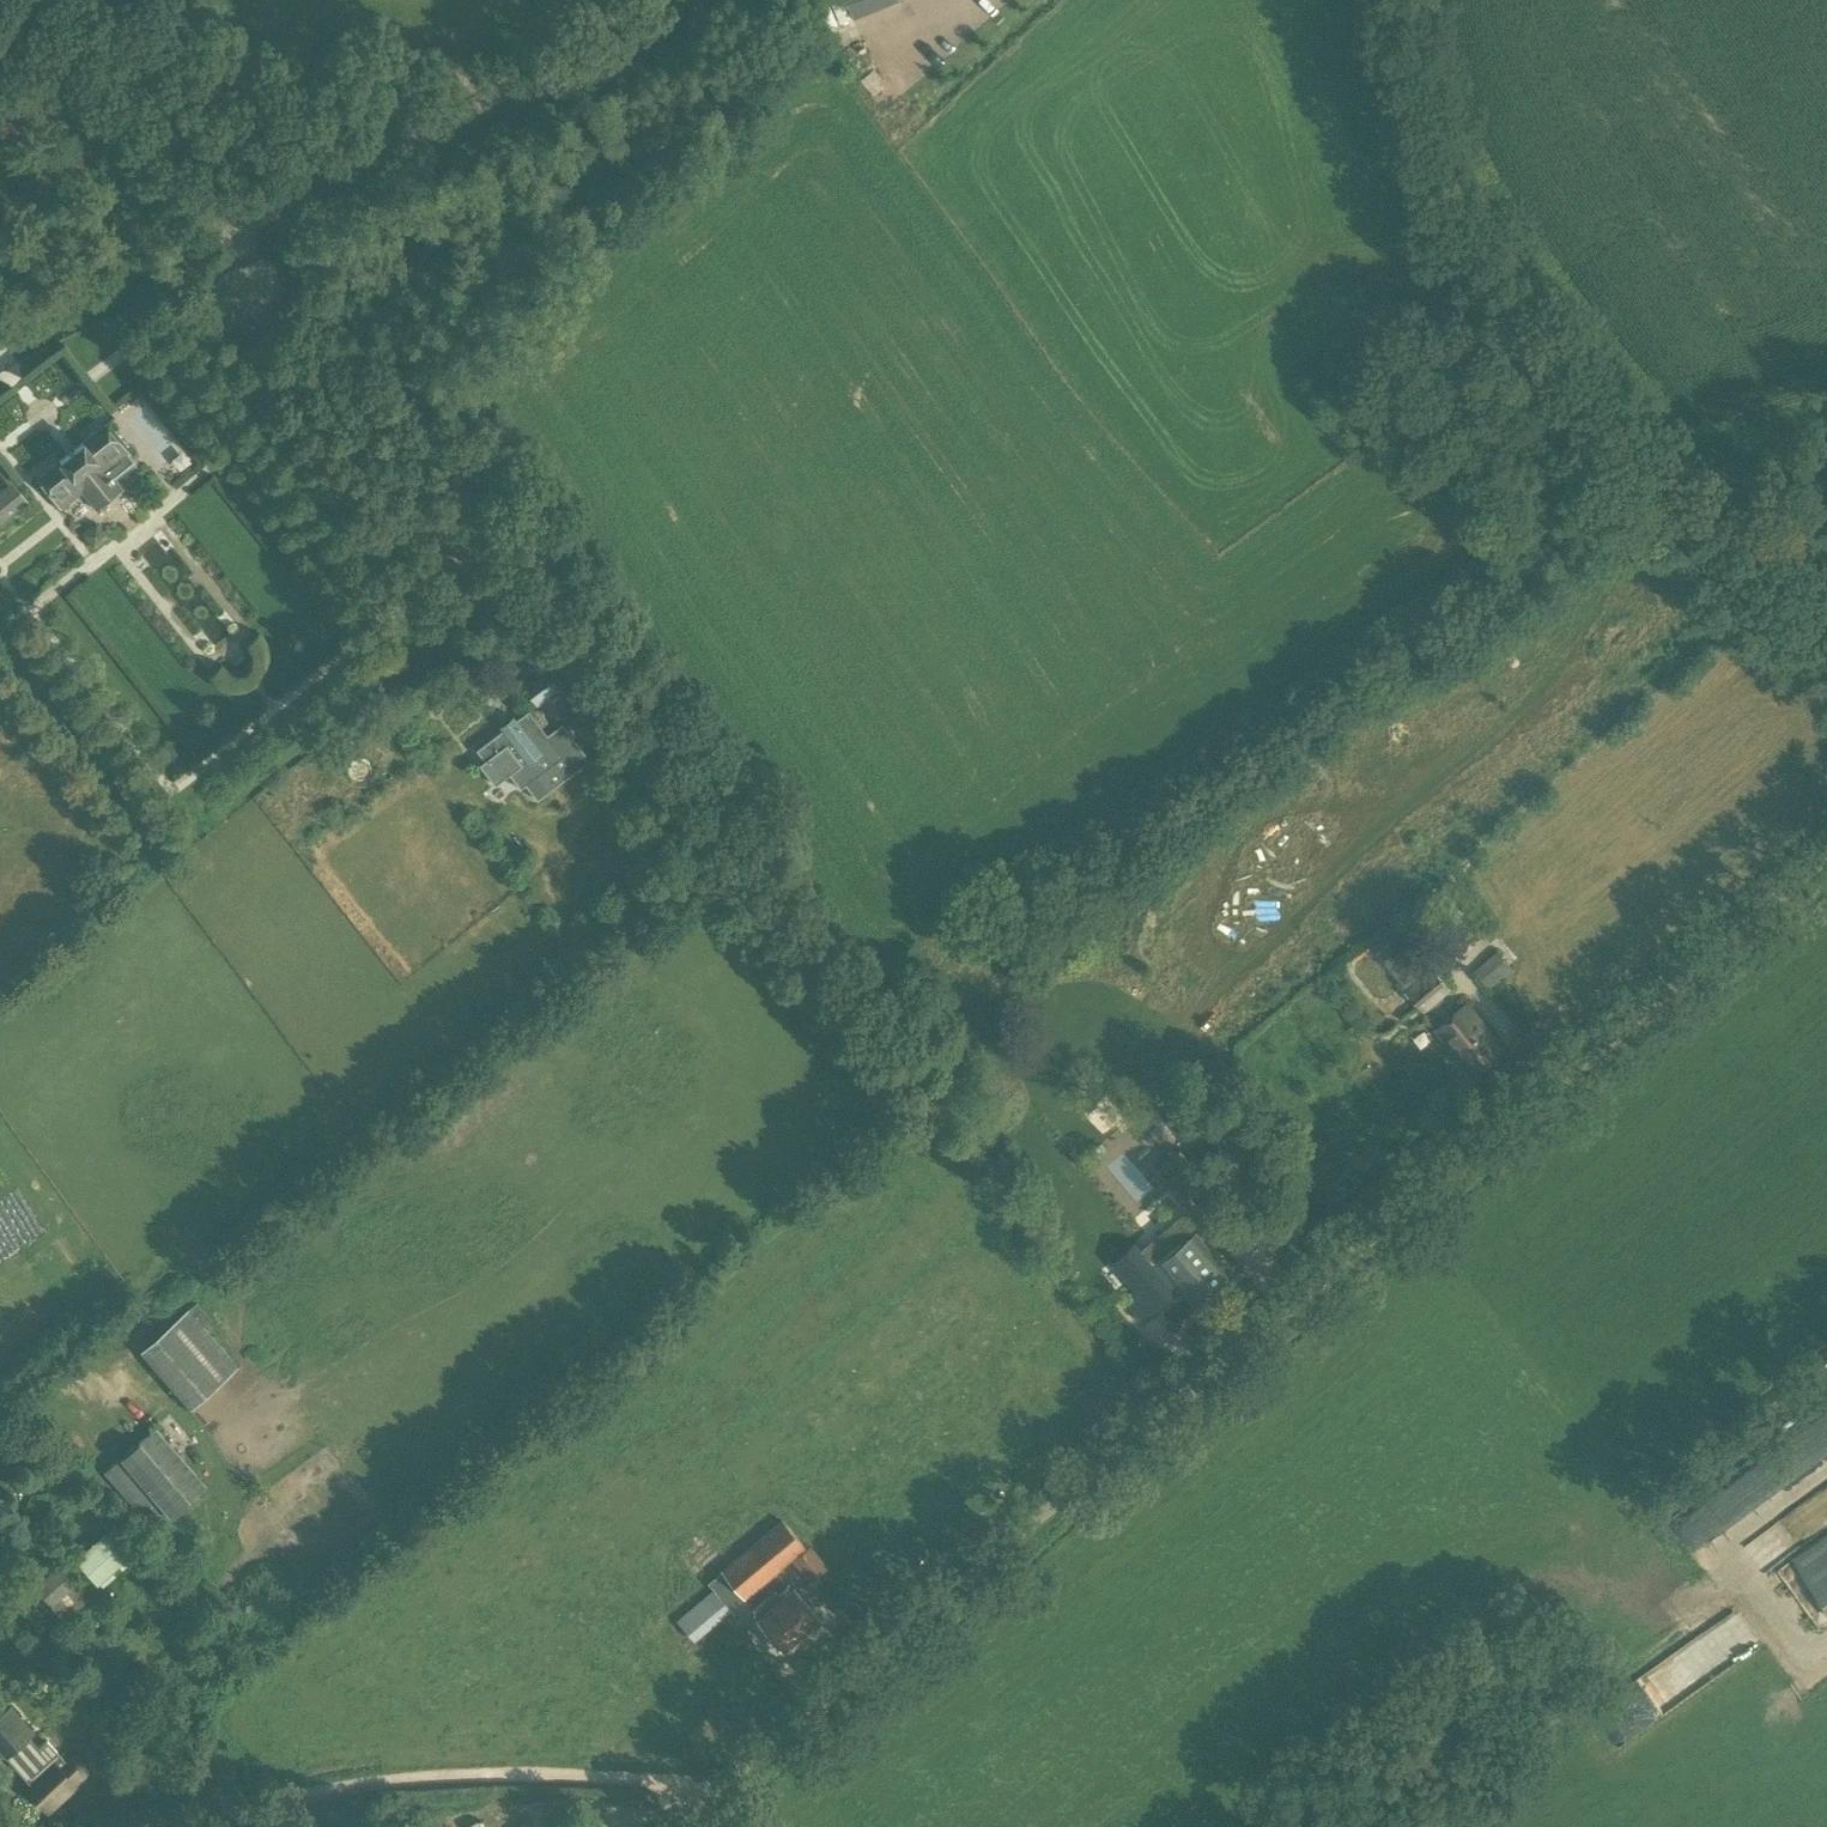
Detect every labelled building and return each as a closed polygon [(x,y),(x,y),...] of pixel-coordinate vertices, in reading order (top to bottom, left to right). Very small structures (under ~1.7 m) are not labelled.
[(895,0),(832,0),(840,21),(851,16),(852,18),(895,0)] [(105,424),(38,477),(60,506),(82,488),(98,508),(121,489),(112,479),(133,462),(126,453),(127,452),(105,424)] [(25,501),(11,483),(0,492),(0,520),(25,501)] [(476,594),(464,604),(477,621),(489,611),(476,594)] [(245,620),(203,657),(213,668),(255,631),(245,620)] [(536,703),(571,677),(559,660),(523,686),(536,703)] [(509,774),(520,788),(525,784),(537,799),(590,759),(562,721),(546,733),(529,709),(476,749),(484,760),(479,764),(495,784),(509,774)] [(1395,921),(1369,943),(1381,957),(1407,936),(1395,921)] [(1490,988),(1514,969),(1497,949),(1474,969),(1490,988)] [(1433,965),(1405,988),(1424,1012),(1453,988),(1433,965)] [(1319,993),(1332,982),(1325,973),(1312,984),(1319,993)] [(1473,1073),(1504,1047),(1468,1004),(1437,1030),(1473,1073)] [(1135,1241),(1113,1260),(1138,1290),(1129,1304),(1142,1319),(1182,1286),(1196,1304),(1232,1273),(1198,1232),(1193,1227),(1209,1213),(1199,1201),(1193,1193),(1210,1179),(1182,1147),(1157,1169),(1190,1208),(1141,1249),(1135,1241)] [(211,1317),(197,1301),(190,1307),(189,1306),(141,1348),(192,1406),(239,1365),(203,1324),(211,1317)] [(1671,1527),(1689,1550),(1803,1465),(1791,1450),(1802,1442),(1809,1452),(1826,1439),(1826,1410),(1671,1527)] [(156,1529),(205,1486),(155,1428),(106,1471),(156,1529)] [(20,1440),(12,1429),(0,1439),(0,1454),(1,1456),(20,1440)] [(693,1638),(804,1546),(783,1521),(709,1583),(715,1590),(679,1621),(693,1638)] [(98,1579),(129,1552),(110,1530),(79,1557),(98,1579)] [(1794,1560),(1826,1606),(1826,1536),(1794,1560)] [(810,1581),(828,1566),(809,1544),(791,1559),(810,1581)] [(63,1620),(88,1598),(59,1564),(34,1586),(63,1620)] [(774,1589),(752,1607),(759,1616),(757,1618),(784,1651),(786,1649),(790,1650),(799,1644),(798,1639),(821,1621),(793,1587),(781,1597),(774,1589)] [(1627,1734),(1765,1643),(1742,1608),(1604,1699),(1627,1734)] [(0,1714),(0,1747),(27,1776),(33,1784),(28,1788),(46,1808),(73,1782),(70,1779),(80,1770),(82,1767),(82,1765),(81,1762),(79,1760),(76,1759),(72,1760),(69,1763),(47,1740),(38,1749),(28,1737),(34,1731),(11,1705),(4,1711),(0,1714)]
